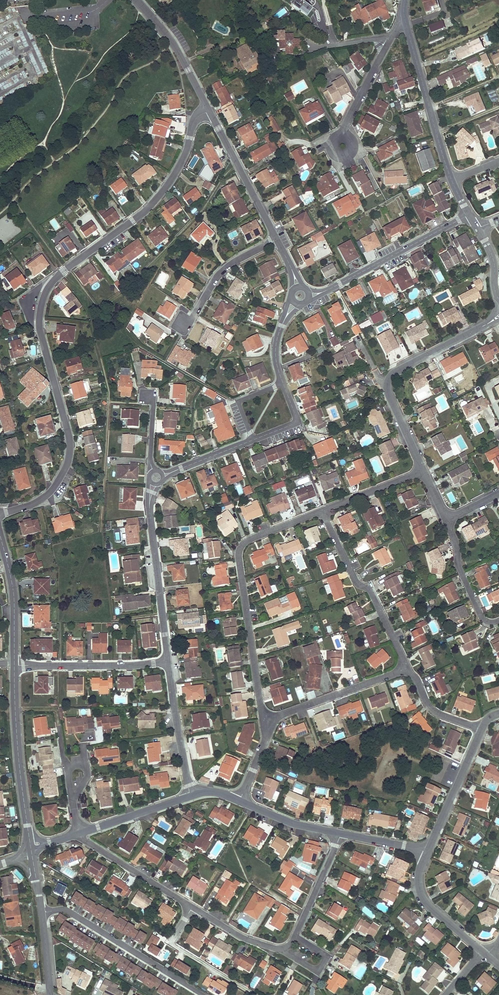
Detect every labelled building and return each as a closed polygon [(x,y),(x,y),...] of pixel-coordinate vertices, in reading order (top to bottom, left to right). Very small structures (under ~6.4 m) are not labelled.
[(317,10),(313,7),(312,9),(303,2),(305,0),(296,0),(292,5),(310,18),(317,10)] [(432,11),(431,9),(437,7),(435,0),(423,0),(427,14),(432,12),(432,11)] [(432,11),(440,8),(438,0),(435,0),(437,7),(431,9),(432,11)] [(379,2),(372,6),(378,17),(381,15),(388,28),(390,27),(389,24),(391,23),(391,22),(392,21),(389,16),(387,12),(381,1),(379,2)] [(378,17),(372,6),(361,11),(359,6),(355,8),(357,11),(351,14),(355,22),(358,21),(361,26),(378,17)] [(429,26),(431,33),(445,28),(442,21),(429,26)] [(299,45),(299,41),(299,39),(294,40),(293,35),(284,35),(284,33),(278,33),(278,37),(274,38),(274,41),(279,41),(280,50),(285,50),(285,54),(295,54),(294,49),(300,49),(299,45)] [(480,40),(455,51),(459,60),(484,48),(480,40)] [(489,45),(490,50),(498,46),(498,44),(498,41),(489,45)] [(237,54),(248,48),(246,45),(235,51),(237,54)] [(263,66),(257,55),(253,57),(252,55),(248,48),(237,54),(241,61),(246,69),(250,67),(256,63),(259,68),(263,66)] [(366,65),(357,53),(350,58),(355,65),(354,66),(358,71),(366,65)] [(476,57),(466,61),(468,66),(478,61),(476,57)] [(406,75),(401,61),(393,64),(395,72),(388,74),(390,79),(393,78),(395,85),(397,84),(408,80),(406,75)] [(347,65),(342,68),(346,74),(350,72),(350,70),(347,65)] [(436,79),(439,85),(446,82),(445,80),(449,78),(452,84),(454,83),(454,80),(458,79),(460,84),(464,82),(466,79),(470,78),(465,66),(436,79)] [(355,84),(360,81),(354,71),(349,75),(355,84)] [(334,103),(335,104),(342,100),(340,97),(345,94),(344,91),(348,88),(341,76),(336,79),(337,81),(332,84),(333,87),(327,90),(328,91),(334,103)] [(400,92),(414,87),(412,79),(411,79),(408,80),(397,84),(398,88),(400,92)] [(453,87),(460,84),(458,79),(454,80),(454,83),(452,84),(453,87)] [(232,102),(224,87),(222,88),(219,81),(212,85),(218,96),(219,95),(220,99),(222,103),(220,104),(222,107),(230,103),(232,102)] [(487,92),(490,98),(497,96),(494,89),(487,92)] [(328,91),(323,93),(330,105),(334,103),(328,91)] [(284,95),(287,102),(294,98),(290,92),(285,94),(284,95)] [(478,93),(464,99),(467,105),(470,107),(473,105),(477,114),(485,110),(478,93)] [(180,109),(178,95),(168,96),(170,111),(180,109)] [(368,112),(381,119),(388,105),(378,100),(374,107),(371,106),(368,112)] [(238,119),(231,105),(230,103),(222,107),(221,108),(223,111),(223,112),(229,124),(238,119)] [(306,124),(313,119),(312,118),(322,112),(317,103),(312,106),(306,109),(300,113),(306,124)] [(419,125),(417,118),(418,117),(416,112),(404,116),(412,138),(422,134),(419,125)] [(497,115),(498,118),(479,126),(481,130),(484,129),(486,133),(491,130),(491,129),(493,128),(493,130),(496,136),(498,135),(498,114),(497,115)] [(365,129),(374,133),(375,132),(379,123),(366,117),(365,118),(361,116),(358,123),(361,125),(360,127),(365,129)] [(164,138),(168,124),(170,125),(171,120),(169,120),(162,119),(161,122),(156,121),(154,128),(152,127),(151,128),(150,128),(148,134),(149,134),(155,136),(156,136),(165,139),(165,138),(164,138)] [(274,121),(273,121),(269,124),(268,124),(274,134),(280,131),(274,121)] [(258,142),(249,125),(239,130),(242,136),(241,137),(247,148),(258,142)] [(472,134),(469,136),(462,129),(456,136),(459,138),(461,140),(458,143),(455,146),(458,157),(465,155),(463,148),(464,147),(467,143),(472,148),(476,144),(475,141),(472,138),(474,137),(472,134)] [(161,151),(165,139),(156,136),(151,156),(158,158),(158,159),(160,152),(160,151),(161,151)] [(278,150),(270,136),(265,138),(268,144),(257,150),(257,151),(254,153),(253,152),(250,154),(255,163),(262,159),(262,158),(264,157),(264,158),(278,150)] [(480,143),(477,136),(474,137),(472,138),(475,141),(476,144),(480,143)] [(393,141),(378,149),(380,152),(377,154),(381,162),(392,155),(391,153),(397,149),(393,141)] [(221,163),(211,145),(211,144),(210,144),(208,144),(207,144),(206,146),(206,147),(206,148),(201,151),(210,169),(221,163)] [(465,155),(458,157),(459,160),(468,157),(466,149),(466,148),(464,147),(463,148),(465,155)] [(300,168),(308,164),(312,161),(305,149),(302,151),(300,148),(291,153),(300,168)] [(435,168),(429,150),(417,154),(423,172),(435,168)] [(223,168),(221,163),(210,169),(213,174),(223,168)] [(146,180),(155,173),(151,168),(148,166),(146,168),(145,166),(133,176),(138,184),(145,179),(146,180)] [(270,176),(266,170),(256,175),(260,182),(262,181),(265,188),(277,182),(278,180),(276,177),(274,176),(273,175),(270,176)] [(384,183),(385,183),(394,183),(394,184),(407,183),(406,177),(403,177),(403,171),(384,172),(384,183)] [(321,193),(324,197),(339,189),(336,184),(334,184),(332,180),(333,180),(329,173),(321,178),(322,180),(321,181),(320,182),(321,182),(316,185),(320,193),(321,193)] [(364,173),(353,179),(358,189),(360,188),(365,197),(374,192),(364,173)] [(116,195),(127,187),(121,178),(110,187),(116,195)] [(208,190),(212,184),(206,181),(203,187),(208,190)] [(479,186),(479,185),(475,187),(478,195),(491,190),(492,192),(496,190),(492,181),(488,182),(487,182),(480,184),(481,186),(479,186)] [(441,192),(438,186),(440,185),(438,182),(428,187),(434,197),(441,192)] [(236,193),(234,188),(235,188),(233,184),(222,190),(230,205),(232,204),(240,200),(236,193)] [(301,203),(292,186),(283,192),(287,199),(288,201),(287,202),(287,204),(290,209),(291,209),(301,203)] [(188,205),(201,196),(196,189),(183,198),(188,205)] [(445,202),(444,201),(445,200),(446,200),(442,192),(441,192),(434,197),(439,207),(435,209),(436,210),(438,214),(450,208),(446,202),(445,202)] [(361,205),(356,195),(352,197),(351,195),(334,205),(340,217),(346,214),(345,211),(352,207),(353,210),(357,208),(357,207),(361,205)] [(170,215),(181,207),(175,199),(164,207),(164,208),(170,215)] [(248,213),(241,199),(240,200),(232,204),(236,212),(234,213),(233,215),(235,218),(237,219),(239,217),(239,218),(248,213)] [(435,209),(431,200),(425,203),(420,205),(418,202),(413,205),(415,209),(417,208),(422,217),(420,219),(423,225),(432,220),(429,214),(431,213),(436,210),(435,209)] [(72,211),(69,207),(63,212),(66,216),(72,211)] [(118,217),(112,208),(106,212),(104,208),(98,212),(107,225),(118,217)] [(307,222),(303,214),(293,220),(297,228),(299,227),(304,236),(314,230),(309,220),(307,222)] [(108,226),(119,219),(118,217),(107,225),(108,226)] [(411,226),(408,227),(403,218),(384,228),(389,238),(399,232),(400,234),(413,228),(411,226)] [(74,229),(69,222),(66,225),(70,231),(74,229)] [(97,230),(91,222),(80,230),(86,238),(97,230)] [(255,234),(260,231),(255,222),(241,229),(247,242),(256,237),(255,234)] [(214,234),(203,223),(191,236),(198,243),(207,235),(210,238),(214,234)] [(323,235),(332,230),(330,226),(321,232),(323,235)] [(156,246),(167,237),(160,228),(148,237),(156,246)] [(389,240),(400,234),(399,232),(389,238),(384,228),(383,229),(389,240)] [(325,240),(323,235),(321,232),(312,237),(314,240),(316,239),(317,242),(321,240),(322,242),(325,240)] [(379,244),(374,234),(360,241),(367,253),(373,249),(372,247),(379,244)] [(459,253),(472,246),(466,234),(462,236),(463,238),(457,240),(456,239),(453,241),(456,248),(459,253)] [(62,257),(75,248),(68,238),(55,247),(62,257)] [(137,256),(141,253),(140,252),(144,249),(138,240),(132,245),(132,246),(131,247),(130,246),(121,252),(123,255),(126,259),(129,262),(137,256)] [(314,258),(310,250),(317,246),(315,241),(299,250),(306,262),(311,259),(314,258)] [(338,248),(346,263),(354,258),(355,260),(358,258),(350,242),(338,248)] [(479,258),(472,246),(459,253),(462,259),(465,265),(469,264),(468,262),(474,259),(475,261),(479,258)] [(423,260),(420,254),(423,253),(420,248),(411,253),(413,257),(411,258),(416,267),(418,271),(427,267),(423,260)] [(462,259),(459,253),(456,248),(453,250),(451,248),(448,250),(449,251),(439,256),(444,265),(448,263),(451,268),(460,263),(459,261),(462,259)] [(139,259),(146,253),(145,250),(141,253),(137,256),(139,259)] [(125,260),(126,259),(123,255),(121,257),(119,254),(114,257),(116,260),(115,261),(113,258),(109,261),(111,263),(107,266),(113,273),(116,271),(115,269),(116,267),(115,266),(119,264),(120,265),(121,267),(125,263),(124,261),(125,260)] [(192,273),(201,259),(191,254),(183,267),(192,273)] [(27,267),(42,257),(40,255),(26,265),(27,267)] [(41,271),(48,266),(42,257),(27,267),(34,276),(39,273),(38,272),(40,270),(41,271)] [(277,273),(274,267),(277,265),(274,259),(265,264),(267,267),(262,270),(264,274),(263,275),(265,279),(262,280),(264,284),(271,280),(269,277),(277,273)] [(86,280),(95,274),(99,281),(103,278),(98,272),(97,272),(91,264),(80,272),(83,276),(79,279),(83,285),(87,282),(86,280)] [(333,265),(321,271),(325,279),(337,273),(333,265)] [(26,282),(17,270),(5,279),(12,289),(19,284),(20,285),(21,286),(26,282)] [(411,281),(405,270),(398,273),(398,272),(393,274),(395,277),(397,283),(402,291),(413,285),(411,281)] [(391,291),(386,283),(382,276),(379,277),(379,279),(373,282),(373,281),(369,283),(375,293),(378,298),(382,297),(391,292),(391,291)] [(187,293),(193,285),(182,278),(172,293),(181,298),(185,292),(187,292),(187,293)] [(240,290),(244,284),(236,279),(227,293),(237,299),(242,292),(240,290)] [(481,297),(478,291),(482,289),(482,284),(480,279),(473,283),(476,288),(459,297),(464,306),(472,301),(471,300),(473,299),(474,300),(481,297)] [(394,289),(390,281),(386,283),(391,291),(392,290),(394,289)] [(274,295),(283,290),(278,282),(261,291),(264,297),(267,295),(269,298),(274,295)] [(367,300),(359,285),(356,287),(356,288),(350,292),(350,290),(346,292),(354,307),(367,300)] [(69,316),(82,306),(67,287),(61,292),(68,301),(69,300),(72,305),(71,305),(64,310),(69,316)] [(169,320),(173,313),(172,312),(173,311),(176,307),(167,302),(164,308),(160,306),(156,312),(169,320)] [(225,324),(235,306),(229,303),(227,306),(221,303),(220,306),(221,307),(214,318),(225,324)] [(346,321),(342,313),(341,314),(339,310),(340,310),(341,309),(338,304),(332,307),(332,308),(328,310),(332,317),(331,318),(334,323),(336,322),(338,325),(346,321)] [(275,313),(258,307),(253,321),(262,324),(265,316),(267,317),(273,319),(275,313)] [(141,317),(144,313),(137,308),(135,313),(141,317)] [(461,319),(455,308),(438,316),(442,326),(450,322),(455,319),(456,322),(461,319)] [(15,327),(10,312),(0,316),(6,331),(15,327)] [(380,314),(380,312),(370,317),(374,324),(384,319),(380,314)] [(324,325),(318,315),(310,319),(311,320),(310,321),(309,320),(304,323),(310,333),(324,325)] [(361,330),(370,325),(368,321),(359,325),(361,330)] [(428,334),(425,328),(428,327),(426,323),(423,325),(423,324),(405,333),(411,345),(415,343),(414,341),(414,340),(420,337),(420,338),(428,334)] [(158,342),(164,333),(151,325),(145,333),(151,337),(158,342)] [(73,343),(75,329),(57,326),(56,333),(61,334),(61,336),(60,336),(60,341),(73,343)] [(213,349),(220,337),(221,337),(223,334),(218,331),(216,334),(214,336),(211,334),(212,332),(210,331),(211,329),(209,328),(208,329),(208,330),(201,342),(213,349)] [(201,342),(208,330),(208,329),(207,329),(199,341),(201,342)] [(394,339),(389,331),(378,337),(386,354),(398,348),(395,341),(394,339)] [(264,346),(260,340),(259,340),(257,336),(243,343),(247,352),(252,350),(252,352),(264,346)] [(307,349),(300,336),(287,344),(290,349),(295,346),(299,354),(307,349)] [(340,344),(336,337),(330,341),(333,347),(340,344)] [(24,356),(20,341),(10,343),(12,350),(15,358),(24,356)] [(359,361),(356,356),(352,358),(350,357),(349,354),(356,350),(353,343),(343,347),(345,351),(332,357),(338,368),(344,365),(346,364),(345,362),(347,362),(348,365),(349,366),(359,361)] [(498,352),(498,351),(495,343),(487,347),(479,351),(486,364),(494,359),(492,356),(498,352)] [(180,350),(181,348),(176,346),(170,357),(173,359),(174,359),(180,350)] [(186,367),(192,358),(193,358),(195,355),(189,351),(188,352),(184,350),(183,352),(182,353),(179,352),(180,350),(174,359),(174,360),(175,359),(179,361),(179,362),(186,367)] [(446,374),(468,362),(463,353),(451,359),(446,362),(445,360),(440,363),(446,374)] [(82,370),(79,358),(65,362),(67,369),(70,369),(71,372),(76,371),(82,370)] [(269,379),(262,364),(250,369),(249,368),(245,369),(247,375),(249,380),(257,376),(260,383),(269,379)] [(303,378),(298,364),(288,368),(292,378),(294,377),(296,381),(303,378)] [(160,370),(155,370),(155,366),(144,365),(144,369),(142,369),(141,378),(147,378),(147,377),(147,374),(151,375),(151,377),(151,379),(161,380),(162,370),(160,370)] [(27,407),(49,384),(42,377),(39,380),(34,375),(37,372),(36,372),(33,369),(33,368),(20,382),(21,382),(28,389),(25,392),(25,391),(24,392),(22,395),(22,394),(21,395),(22,395),(19,398),(18,398),(19,399),(26,406),(27,407)] [(433,379),(430,374),(428,369),(420,373),(421,374),(418,376),(416,375),(413,384),(419,386),(420,389),(425,386),(426,383),(433,379)] [(440,375),(438,370),(430,374),(433,379),(440,375)] [(42,377),(37,372),(34,375),(39,380),(42,377)] [(364,394),(367,388),(357,384),(353,374),(347,377),(348,380),(351,387),(347,389),(346,389),(340,391),(343,398),(349,396),(349,395),(357,391),(364,394)] [(249,380),(247,375),(233,381),(238,392),(242,390),(241,389),(247,387),(248,388),(251,386),(249,380)] [(130,396),(131,381),(129,381),(129,377),(120,376),(120,391),(121,392),(121,396),(130,396)] [(83,386),(82,381),(70,385),(72,388),(73,388),(74,394),(73,394),(75,400),(87,397),(83,386)] [(184,400),(185,386),(174,385),(173,397),(177,397),(177,399),(176,399),(176,403),(184,403),(184,400)] [(314,397),(309,386),(297,391),(299,395),(300,395),(301,395),(302,398),(303,398),(303,400),(304,405),(303,405),(304,410),(305,410),(316,406),(314,402),(312,398),(314,397)] [(208,388),(204,394),(214,400),(217,394),(208,388)] [(463,408),(462,408),(467,417),(476,412),(477,413),(487,408),(486,406),(483,400),(482,398),(468,406),(466,402),(464,402),(462,403),(461,405),(463,408)] [(225,414),(222,408),(223,408),(222,404),(211,408),(212,411),(207,413),(210,419),(214,417),(216,422),(227,418),(226,414),(225,414)] [(432,414),(437,412),(434,407),(431,408),(429,404),(417,410),(422,419),(423,420),(421,421),(425,428),(434,424),(432,420),(434,418),(432,414)] [(317,410),(316,406),(305,410),(306,414),(317,410)] [(8,407),(0,409),(0,418),(3,418),(5,427),(3,428),(4,432),(12,430),(11,428),(16,427),(14,423),(12,423),(8,407)] [(93,423),(89,410),(76,414),(78,418),(79,417),(82,426),(93,423)] [(138,416),(134,416),(134,410),(122,410),(122,419),(128,419),(128,426),(138,427),(138,416)] [(320,418),(317,410),(306,414),(308,419),(310,418),(311,420),(310,420),(311,421),(313,427),(317,425),(318,429),(325,426),(324,422),(322,423),(320,418)] [(383,425),(382,422),(384,421),(379,411),(378,412),(370,416),(368,416),(372,426),(373,425),(379,438),(390,433),(385,424),(383,425)] [(178,421),(178,413),(164,412),(164,421),(165,421),(165,429),(176,429),(176,421),(178,421)] [(50,423),(50,422),(49,423),(47,417),(36,421),(40,437),(45,436),(45,435),(53,433),(50,423)] [(234,436),(231,428),(230,428),(227,422),(229,421),(227,418),(216,422),(219,428),(214,430),(215,432),(214,433),(215,436),(216,436),(218,442),(234,436)] [(99,454),(96,442),(94,442),(91,431),(82,433),(86,446),(88,446),(88,448),(90,456),(88,456),(90,463),(98,461),(97,454),(99,454)] [(448,441),(443,432),(431,439),(435,447),(437,447),(438,448),(437,449),(438,449),(441,456),(450,451),(445,442),(448,441)] [(132,445),(133,440),(135,440),(135,435),(123,435),(122,452),(132,452),(132,445)] [(20,453),(16,438),(5,441),(7,447),(8,447),(9,451),(8,451),(9,456),(20,453)] [(307,450),(303,440),(298,441),(290,445),(290,443),(286,445),(290,455),(301,450),(302,452),(307,450)] [(182,454),(182,447),(184,447),(184,442),(163,441),(163,450),(170,451),(171,450),(173,450),(173,451),(172,453),(182,454)] [(394,450),(390,441),(379,446),(383,455),(384,454),(389,465),(398,461),(394,453),(392,451),(393,450),(394,450)] [(318,458),(336,450),(333,442),(325,444),(325,442),(314,446),(318,458)] [(290,455),(286,445),(275,449),(279,459),(290,455)] [(52,462),(48,446),(36,450),(40,465),(52,462)] [(497,447),(485,454),(489,462),(493,460),(490,456),(498,451),(497,447)] [(275,449),(264,453),(268,463),(272,462),(272,463),(275,462),(275,463),(280,462),(279,459),(275,449)] [(490,456),(493,460),(498,472),(498,451),(490,456)] [(268,463),(264,453),(251,458),(253,464),(252,464),(253,466),(254,466),(255,468),(257,473),(262,470),(263,469),(262,468),(261,468),(261,466),(268,463)] [(369,478),(361,459),(353,462),(356,469),(349,472),(345,474),(350,487),(354,485),(354,484),(359,481),(369,478)] [(242,479),(236,464),(232,466),(233,467),(227,469),(226,468),(222,470),(227,484),(242,479)] [(472,475),(466,464),(462,467),(462,468),(456,472),(455,470),(448,474),(454,485),(459,482),(460,482),(461,483),(467,480),(467,478),(472,475)] [(138,473),(138,467),(130,467),(117,466),(117,478),(135,479),(136,473),(138,473)] [(26,480),(25,477),(27,477),(25,468),(14,472),(19,490),(30,487),(28,480),(26,480)] [(217,485),(214,477),(211,478),(210,477),(206,478),(203,471),(197,473),(203,490),(217,485)] [(332,484),(331,483),(332,482),(333,484),(340,481),(337,472),(326,476),(326,474),(319,477),(325,492),(333,488),(332,484)] [(194,494),(189,480),(184,482),(185,485),(177,488),(182,499),(194,494)] [(90,505),(86,494),(88,493),(86,486),(75,489),(76,493),(75,493),(80,508),(90,505)] [(252,492),(249,486),(243,489),(245,495),(252,492)] [(316,496),(315,494),(312,486),(295,493),(299,504),(303,503),(302,502),(316,496)] [(134,500),(135,494),(136,494),(136,489),(124,489),(123,503),(119,503),(119,509),(134,510),(135,504),(135,505),(135,500),(134,500)] [(418,505),(414,497),(413,498),(412,496),(414,495),(411,490),(401,495),(408,510),(418,505)] [(220,495),(223,504),(228,502),(225,493),(220,495)] [(290,508),(285,494),(281,495),(271,499),(272,503),(267,505),(271,514),(280,511),(286,508),(286,510),(290,508)] [(177,505),(167,499),(162,506),(163,511),(175,510),(177,505)] [(243,506),(240,508),(242,512),(243,515),(246,522),(263,515),(257,501),(251,503),(252,505),(244,509),(243,506)] [(382,526),(378,517),(377,516),(376,517),(375,515),(376,514),(373,508),(363,513),(367,522),(368,521),(373,530),(382,526)] [(177,528),(175,510),(163,511),(164,522),(166,522),(167,529),(177,528)] [(237,524),(228,510),(221,515),(223,518),(226,522),(219,527),(225,536),(232,531),(230,529),(232,527),(237,524)] [(357,528),(350,513),(338,519),(341,526),(340,526),(343,532),(348,530),(349,532),(353,531),(357,528)] [(74,527),(70,515),(54,520),(55,523),(57,529),(62,528),(67,527),(68,529),(74,527)] [(488,530),(485,525),(489,523),(485,516),(478,520),(479,521),(476,523),(477,524),(474,525),(473,524),(462,530),(467,541),(476,537),(477,534),(479,533),(482,534),(488,530)] [(424,530),(422,527),(424,526),(420,517),(410,522),(414,530),(413,530),(417,539),(424,536),(426,535),(424,530)] [(137,518),(126,519),(128,527),(129,532),(126,533),(127,545),(139,543),(138,532),(137,526),(138,526),(137,518)] [(226,522),(223,518),(218,522),(217,525),(219,527),(226,522)] [(40,531),(37,521),(31,522),(24,524),(20,525),(23,536),(40,531)] [(57,529),(55,523),(53,524),(56,532),(63,531),(62,528),(57,529)] [(318,536),(315,530),(318,529),(316,527),(304,531),(310,546),(315,544),(320,542),(318,536)] [(188,554),(187,539),(169,541),(170,546),(173,545),(174,551),(173,551),(174,556),(175,556),(188,554)] [(219,550),(218,542),(212,543),(211,539),(203,540),(203,539),(201,539),(202,542),(204,542),(204,544),(203,544),(204,552),(208,551),(209,559),(220,557),(219,550)] [(284,556),(302,549),(298,540),(286,545),(280,547),(280,546),(279,544),(275,545),(279,553),(282,552),(284,556)] [(268,559),(266,554),(270,553),(273,551),(270,544),(263,547),(264,549),(253,554),(254,557),(251,558),(253,565),(255,564),(261,562),(268,559)] [(391,563),(384,548),(375,552),(378,559),(382,567),(391,563)] [(442,575),(444,563),(443,561),(441,561),(440,559),(442,558),(437,549),(427,553),(433,565),(432,574),(442,575)] [(336,570),(333,560),(328,562),(325,553),(317,557),(323,574),(336,570)] [(37,563),(35,554),(25,557),(27,565),(29,564),(29,566),(28,566),(29,571),(39,568),(38,568),(37,563)] [(138,571),(136,561),(138,561),(139,561),(139,555),(128,557),(128,556),(125,556),(125,557),(124,557),(125,563),(123,563),(124,573),(126,573),(128,583),(141,582),(139,571),(138,571)] [(226,577),(225,569),(227,568),(226,564),(220,565),(215,566),(216,577),(217,585),(217,586),(228,584),(226,577)] [(185,580),(183,565),(167,567),(168,571),(172,571),(173,575),(175,574),(175,581),(185,580)] [(474,574),(481,589),(490,585),(487,578),(491,576),(486,565),(475,570),(477,573),(474,574)] [(403,592),(400,584),(404,582),(401,577),(402,577),(401,575),(400,575),(398,572),(384,579),(385,582),(386,582),(390,589),(394,597),(403,592)] [(270,587),(265,575),(258,577),(254,579),(259,590),(260,590),(263,597),(272,593),(270,587)] [(328,582),(338,578),(337,575),(322,580),(324,584),(328,582)] [(49,595),(49,580),(35,580),(36,585),(34,585),(34,595),(49,595)] [(342,588),(339,581),(329,585),(332,592),(335,601),(345,597),(342,588)] [(459,599),(454,591),(456,590),(452,582),(441,588),(443,592),(450,604),(459,599)] [(189,604),(187,590),(177,591),(177,596),(178,596),(179,605),(189,604)] [(490,594),(493,600),(494,603),(498,601),(498,590),(490,594)] [(230,603),(229,597),(231,597),(230,593),(218,594),(221,611),(231,610),(230,603)] [(284,612),(300,605),(295,593),(286,596),(288,602),(281,605),(278,598),(264,604),(268,614),(272,613),(273,615),(283,611),(284,612)] [(150,606),(149,596),(136,597),(136,598),(134,599),(134,597),(133,594),(115,596),(115,601),(121,600),(122,604),(126,603),(126,608),(138,607),(138,608),(150,606)] [(415,617),(413,612),(408,602),(404,604),(402,601),(396,604),(397,608),(399,607),(403,615),(406,621),(415,617)] [(364,617),(361,609),(360,610),(358,610),(358,609),(355,603),(347,607),(351,614),(352,614),(355,621),(354,622),(356,626),(365,623),(363,618),(364,617)] [(50,629),(50,623),(48,622),(48,607),(34,606),(34,612),(37,612),(37,623),(41,623),(41,629),(45,629),(50,629)] [(468,616),(464,606),(448,613),(453,623),(468,616)] [(202,623),(201,616),(199,617),(199,612),(177,615),(177,620),(181,620),(182,626),(200,624),(200,623),(202,623)] [(236,628),(235,622),(236,622),(235,618),(228,619),(229,622),(223,623),(225,637),(237,635),(236,628)] [(182,626),(181,620),(177,620),(178,629),(200,626),(200,624),(182,626)] [(290,644),(286,632),(300,627),(299,621),(273,630),(279,647),(290,644)] [(424,634),(421,628),(423,627),(427,625),(425,621),(414,626),(417,630),(411,633),(415,642),(410,644),(412,649),(427,642),(424,634)] [(153,642),(152,633),(154,632),(154,628),(152,628),(151,625),(141,626),(144,649),(156,647),(155,642),(153,642)] [(375,634),(377,634),(374,626),(363,630),(367,640),(363,641),(366,647),(369,645),(370,649),(380,645),(378,642),(377,642),(374,635),(375,634)] [(476,643),(475,640),(476,640),(472,631),(461,636),(465,645),(468,651),(468,652),(478,648),(476,643)] [(107,653),(107,634),(99,634),(99,639),(92,639),(92,650),(102,650),(102,653),(107,653)] [(82,656),(82,642),(72,642),(72,637),(67,636),(67,656),(72,656),(71,654),(78,654),(78,656),(82,656)] [(198,653),(196,640),(183,641),(183,650),(189,649),(190,658),(196,658),(197,658),(196,653),(198,653)] [(321,654),(316,640),(312,642),(313,645),(303,649),(307,659),(317,655),(321,654)] [(34,641),(35,650),(31,650),(31,654),(52,654),(52,641),(34,641)] [(131,652),(131,642),(117,642),(117,652),(131,652)] [(428,651),(426,647),(429,645),(418,650),(424,662),(425,664),(423,665),(425,670),(435,665),(428,651)] [(228,663),(229,668),(242,666),(242,661),(240,662),(239,654),(238,646),(228,647),(229,654),(230,663),(228,663)] [(386,661),(384,659),(388,656),(383,649),(376,655),(375,653),(367,661),(374,669),(377,666),(376,665),(381,661),(382,662),(383,663),(386,661)] [(340,659),(340,657),(342,657),(342,651),(331,651),(327,652),(327,661),(331,661),(332,672),(340,672),(340,659)] [(321,666),(317,655),(307,659),(308,664),(310,663),(310,665),(321,666)] [(190,658),(184,659),(186,672),(187,672),(187,673),(186,673),(187,678),(198,677),(197,670),(196,658),(190,658)] [(283,677),(278,661),(275,662),(274,658),(265,661),(267,665),(270,672),(273,681),(283,677)] [(320,676),(321,666),(310,665),(310,666),(309,674),(309,675),(307,675),(306,675),(305,682),(308,682),(308,688),(319,689),(319,684),(318,684),(318,676),(320,676)] [(243,684),(241,671),(231,673),(233,690),(246,688),(245,684),(243,684)] [(445,686),(442,679),(445,677),(443,673),(443,674),(435,677),(437,681),(432,683),(438,695),(440,693),(442,696),(449,693),(445,686)] [(161,688),(159,676),(144,678),(146,690),(152,689),(161,688)] [(53,686),(53,677),(39,677),(35,678),(35,684),(35,694),(47,694),(47,693),(47,686),(49,686),(53,686)] [(132,689),(132,678),(118,678),(118,689),(120,689),(125,689),(132,689)] [(82,692),(82,679),(78,679),(78,681),(76,681),(67,681),(67,696),(75,696),(75,692),(82,692)] [(112,688),(112,679),(108,679),(108,681),(102,681),(100,681),(100,680),(100,679),(92,679),(92,690),(99,690),(99,691),(108,691),(108,688),(112,688)] [(288,701),(283,687),(281,687),(279,683),(269,686),(271,691),(270,691),(273,698),(274,698),(277,704),(288,701)] [(409,699),(405,690),(406,689),(405,685),(397,688),(399,692),(395,693),(401,709),(406,707),(407,707),(411,706),(409,699)] [(203,698),(202,686),(191,687),(185,688),(182,688),(183,693),(186,693),(188,692),(188,694),(188,695),(186,695),(187,700),(193,700),(203,698)] [(486,691),(489,701),(498,698),(498,699),(498,687),(486,691)] [(309,700),(316,698),(314,691),(307,693),(309,700)] [(384,704),(388,702),(385,693),(369,699),(372,708),(377,706),(384,704)] [(244,709),(243,702),(241,702),(240,694),(231,695),(232,703),(231,704),(232,713),(235,712),(236,719),(247,717),(246,709),(244,709)] [(472,712),(475,702),(461,696),(461,698),(457,697),(454,705),(463,709),(472,712)] [(358,717),(356,713),(363,711),(360,701),(352,704),(345,707),(344,705),(337,708),(340,716),(341,719),(348,716),(350,720),(358,717)] [(66,711),(66,709),(68,709),(68,707),(65,707),(63,707),(59,708),(60,716),(62,716),(62,712),(66,711)] [(336,726),(333,718),(331,719),(328,711),(314,716),(317,724),(319,723),(322,730),(336,726)] [(156,723),(156,718),(154,718),(155,714),(150,714),(150,716),(147,716),(147,717),(145,718),(143,716),(145,715),(142,712),(136,717),(138,719),(138,723),(141,723),(141,727),(142,728),(149,728),(150,727),(154,727),(154,723),(156,723)] [(432,730),(426,723),(425,724),(423,722),(424,721),(420,716),(421,715),(418,712),(412,718),(414,721),(412,723),(424,737),(432,730)] [(209,726),(208,720),(206,721),(205,713),(192,715),(194,723),(194,724),(196,724),(196,725),(192,726),(193,730),(205,728),(205,726),(209,726)] [(94,728),(92,718),(87,718),(87,716),(82,717),(82,719),(75,720),(75,718),(66,718),(67,723),(66,723),(67,733),(75,732),(84,731),(84,729),(94,728)] [(120,727),(118,717),(109,718),(109,716),(101,717),(101,718),(96,719),(97,727),(102,726),(102,730),(111,729),(111,727),(114,726),(114,728),(120,727)] [(341,719),(340,716),(333,718),(336,726),(337,727),(338,726),(337,724),(342,722),(341,719)] [(50,734),(50,730),(47,730),(47,725),(44,726),(44,723),(46,723),(45,717),(34,719),(36,732),(38,732),(39,736),(50,734)] [(308,733),(304,723),(294,727),(288,729),(288,728),(288,727),(283,729),(286,737),(291,736),(292,739),(308,733)] [(251,738),(254,730),(253,724),(245,725),(238,742),(240,743),(248,746),(251,738)] [(456,744),(461,734),(451,730),(442,749),(453,754),(455,750),(454,749),(456,744)] [(210,756),(207,739),(196,741),(197,744),(199,753),(200,757),(210,756)] [(159,754),(158,748),(160,747),(159,742),(148,744),(149,749),(147,749),(149,763),(160,762),(159,754)] [(246,754),(248,750),(239,746),(237,751),(246,754)] [(284,764),(287,756),(290,757),(293,758),(295,753),(279,746),(277,753),(274,760),(272,759),(271,762),(279,766),(281,762),(283,763),(284,764)] [(52,760),(51,753),(50,747),(39,749),(39,754),(40,762),(39,762),(39,766),(43,766),(52,764),(54,764),(54,760),(52,760)] [(119,761),(118,750),(110,751),(107,751),(107,749),(95,751),(96,759),(98,758),(99,763),(108,762),(119,761)] [(228,776),(232,767),(234,768),(237,760),(229,757),(225,764),(223,763),(219,772),(220,773),(219,777),(229,781),(230,777),(228,776)] [(497,772),(495,771),(496,769),(497,767),(489,764),(488,768),(490,769),(489,773),(486,772),(484,776),(489,779),(498,783),(498,773),(497,772)] [(149,776),(151,786),(160,784),(160,787),(169,786),(167,772),(154,774),(154,775),(149,776)] [(55,787),(54,778),(56,777),(55,774),(54,774),(44,775),(43,776),(43,780),(45,787),(46,797),(57,795),(55,787)] [(140,789),(138,778),(122,780),(118,780),(120,791),(124,791),(135,789),(135,791),(136,796),(138,795),(142,794),(143,793),(142,790),(143,790),(143,788),(140,789)] [(271,800),(278,782),(267,778),(264,784),(265,785),(267,786),(265,792),(266,793),(264,798),(271,800)] [(112,806),(109,786),(103,787),(103,783),(102,781),(97,782),(97,788),(95,789),(96,794),(97,794),(99,794),(100,800),(101,808),(112,806)] [(432,807),(438,794),(439,795),(441,790),(427,784),(425,788),(427,789),(421,802),(432,807)] [(309,800),(288,791),(284,801),(288,803),(294,805),(294,807),(294,808),(298,809),(300,804),(307,807),(309,800)] [(485,810),(489,794),(475,791),(474,795),(476,795),(475,799),(477,799),(478,799),(476,808),(485,810)] [(330,815),(333,799),(329,798),(328,802),(325,801),(325,799),(324,798),(323,798),(322,799),(322,801),(315,799),(312,813),(320,814),(321,810),(326,811),(325,814),(330,815)] [(58,816),(56,805),(43,807),(45,825),(50,824),(50,826),(55,825),(54,819),(53,819),(52,817),(54,817),(54,816),(58,816)] [(360,820),(362,810),(357,809),(357,808),(347,806),(343,806),(341,817),(345,818),(345,816),(350,817),(355,818),(355,819),(360,820)] [(234,816),(220,808),(219,810),(215,807),(209,817),(213,819),(214,819),(215,818),(221,821),(228,826),(234,816)] [(234,815),(221,807),(220,808),(234,816),(234,815)] [(462,837),(470,818),(459,813),(457,818),(459,819),(452,833),(462,837)] [(189,827),(191,824),(192,825),(194,821),(183,814),(181,818),(183,819),(179,826),(174,833),(182,838),(187,831),(189,827)] [(387,828),(390,817),(373,814),(373,816),(370,815),(368,825),(371,826),(371,825),(372,823),(380,824),(380,826),(387,828)] [(423,830),(422,827),(424,826),(428,818),(419,814),(415,823),(413,822),(410,829),(412,830),(410,834),(409,836),(417,838),(419,833),(418,833),(419,831),(422,833),(423,830)] [(264,832),(260,830),(258,833),(257,832),(258,831),(257,830),(250,826),(243,837),(250,841),(249,843),(254,846),(256,842),(257,843),(258,843),(260,839),(260,838),(264,832)] [(193,835),(196,830),(189,827),(187,831),(193,835)] [(208,842),(212,834),(214,835),(216,831),(211,828),(208,832),(205,830),(200,838),(195,846),(196,846),(203,850),(208,842)] [(129,853),(138,839),(129,833),(124,840),(120,848),(129,853)] [(289,848),(286,846),(287,843),(277,837),(271,846),(277,850),(281,853),(280,854),(281,854),(279,857),(282,859),(289,848)] [(453,857),(459,844),(448,840),(446,844),(448,845),(445,852),(443,851),(440,859),(449,864),(453,856),(453,857)] [(193,846),(194,845),(193,845),(189,842),(187,846),(188,847),(192,849),(193,850),(195,847),(193,846)] [(163,855),(149,847),(150,846),(146,843),(141,851),(148,855),(146,858),(153,862),(157,865),(163,855)] [(314,865),(317,852),(319,852),(320,848),(318,847),(309,845),(308,845),(304,857),(303,862),(314,865)] [(62,866),(83,857),(84,856),(82,851),(79,849),(75,851),(74,849),(54,857),(56,862),(59,860),(62,866)] [(372,865),(374,860),(370,859),(363,856),(355,852),(350,861),(366,869),(368,864),(372,865)] [(187,867),(183,865),(175,859),(176,858),(173,856),(170,861),(169,862),(167,861),(165,860),(159,870),(162,872),(164,868),(169,870),(170,869),(182,876),(187,867)] [(403,878),(402,872),(400,871),(401,870),(402,870),(405,871),(409,864),(396,858),(392,865),(391,865),(386,875),(392,878),(398,880),(403,878)] [(100,881),(107,869),(99,864),(99,865),(94,863),(95,861),(92,860),(86,870),(96,876),(95,878),(100,881)] [(292,866),(289,864),(287,863),(283,869),(281,872),(286,876),(288,872),(289,873),(292,866)] [(96,876),(86,870),(85,872),(95,878),(96,876)] [(229,879),(232,874),(225,870),(222,875),(225,877),(225,876),(229,879)] [(452,888),(448,880),(449,879),(445,871),(435,877),(438,882),(439,884),(438,885),(442,893),(452,888)] [(303,881),(289,873),(279,889),(287,894),(288,891),(291,886),(290,886),(291,884),(292,885),(298,888),(303,881)] [(352,885),(356,877),(346,873),(343,880),(341,880),(338,888),(347,892),(351,884),(352,885)] [(497,877),(491,874),(489,873),(488,875),(493,882),(496,884),(491,897),(498,901),(498,877),(497,877)] [(18,895),(17,886),(14,885),(13,885),(12,876),(1,878),(4,896),(8,896),(9,903),(18,902),(17,895),(18,895)] [(129,888),(126,886),(126,885),(113,877),(107,886),(108,886),(105,891),(111,894),(114,890),(124,896),(129,888)] [(208,886),(192,877),(187,886),(193,890),(194,888),(203,894),(208,886)] [(233,893),(237,886),(233,884),(226,879),(220,889),(222,890),(216,899),(226,905),(229,900),(230,901),(234,894),(233,893)] [(395,896),(396,893),(398,889),(392,886),(394,883),(391,881),(387,880),(386,883),(388,885),(385,892),(382,890),(379,898),(383,900),(384,898),(393,903),(396,896),(395,896)] [(62,897),(67,885),(59,881),(57,884),(59,885),(58,887),(57,886),(57,887),(54,893),(62,897)] [(78,905),(80,906),(85,898),(82,896),(83,895),(76,891),(71,901),(78,905)] [(146,911),(151,902),(146,898),(141,895),(142,894),(138,891),(131,902),(146,911)] [(473,905),(458,893),(452,900),(461,907),(458,911),(465,916),(473,905)] [(274,903),(275,901),(269,897),(266,901),(264,899),(255,894),(249,904),(251,905),(246,913),(257,920),(262,911),(260,910),(263,905),(265,906),(270,909),(274,903)] [(83,908),(90,912),(95,904),(96,903),(89,899),(88,900),(85,898),(80,906),(83,908)] [(21,924),(18,902),(9,903),(4,904),(5,913),(6,913),(7,918),(6,918),(7,926),(11,925),(21,924)] [(170,922),(176,914),(171,911),(166,907),(167,906),(163,903),(156,914),(164,919),(161,922),(169,927),(171,923),(170,922)] [(97,906),(95,904),(90,912),(101,919),(107,909),(98,904),(97,906)] [(342,909),(335,904),(332,907),(329,912),(328,911),(326,914),(335,920),(338,915),(342,909)] [(282,923),(286,916),(285,915),(289,909),(282,905),(269,925),(278,930),(282,923)] [(414,923),(418,917),(413,913),(412,914),(410,913),(405,908),(398,916),(410,926),(407,930),(410,933),(417,925),(414,923)] [(492,919),(494,915),(495,916),(497,912),(496,912),(488,908),(486,912),(477,915),(481,925),(484,924),(489,926),(494,924),(492,919)] [(101,919),(111,924),(115,917),(112,915),(114,913),(107,909),(101,919)] [(63,924),(65,921),(67,918),(60,913),(56,919),(63,924)] [(111,924),(122,931),(128,922),(119,917),(118,919),(115,917),(111,924)] [(374,936),(379,928),(372,923),(371,925),(361,919),(354,929),(358,932),(359,930),(365,934),(366,933),(367,931),(374,936)] [(336,931),(318,920),(312,929),(316,932),(319,934),(320,933),(321,931),(328,936),(327,937),(326,938),(330,941),(336,931)] [(59,930),(65,934),(71,925),(65,921),(63,924),(59,930)] [(122,931),(132,937),(137,930),(134,928),(135,926),(128,922),(122,931)] [(436,945),(444,936),(436,929),(435,930),(431,927),(431,926),(428,923),(423,929),(426,932),(424,935),(436,945)] [(77,928),(71,925),(65,934),(71,937),(76,929),(77,928)] [(200,941),(204,935),(194,928),(189,937),(192,938),(188,944),(198,950),(202,944),(199,942),(200,941)] [(70,939),(74,942),(80,932),(76,929),(71,937),(70,939)] [(139,931),(137,930),(132,937),(135,939),(134,939),(141,943),(146,934),(140,930),(139,931)] [(74,942),(79,945),(85,935),(80,932),(74,942)] [(79,945),(84,948),(90,938),(85,935),(79,945)] [(157,957),(162,950),(155,946),(159,939),(152,935),(147,944),(150,947),(148,951),(157,957)] [(62,943),(53,937),(53,945),(62,943)] [(225,960),(232,947),(228,944),(228,946),(223,943),(222,943),(212,937),(208,944),(213,948),(211,951),(225,960)] [(94,941),(90,938),(84,948),(88,951),(94,941)] [(24,959),(20,952),(25,950),(25,949),(24,947),(20,940),(12,944),(14,948),(13,949),(12,947),(11,947),(7,949),(15,964),(24,959)] [(104,959),(104,958),(109,950),(110,949),(101,944),(101,945),(98,943),(94,950),(97,952),(95,954),(104,959)] [(457,958),(460,954),(456,950),(455,951),(451,948),(452,947),(448,943),(441,952),(449,959),(446,962),(453,968),(456,964),(453,962),(457,958)] [(349,969),(360,951),(352,945),(343,960),(341,959),(338,963),(349,969)] [(398,969),(402,960),(401,960),(405,953),(396,948),(388,964),(390,965),(388,970),(396,974),(399,969),(398,969)] [(113,960),(115,962),(119,955),(117,953),(116,954),(109,950),(104,958),(112,962),(113,960)] [(225,960),(211,951),(210,953),(224,961),(225,960)] [(249,972),(256,961),(249,957),(248,959),(247,960),(242,957),(242,956),(239,954),(238,955),(234,962),(238,965),(249,972)] [(122,956),(119,955),(115,962),(118,963),(116,966),(124,971),(130,962),(130,961),(122,956)] [(386,960),(381,957),(375,965),(380,969),(386,960)] [(175,959),(171,966),(186,975),(191,968),(179,960),(178,961),(175,959)] [(133,973),(135,974),(140,967),(137,965),(137,966),(130,962),(124,971),(132,976),(133,973)] [(267,975),(263,982),(268,985),(270,982),(274,984),(279,976),(279,975),(281,972),(271,966),(266,974),(267,975)] [(366,969),(361,966),(355,975),(360,979),(366,969)] [(435,979),(441,973),(432,966),(427,973),(429,975),(424,980),(426,981),(420,988),(428,994),(434,987),(432,985),(436,980),(435,979)] [(90,977),(76,970),(68,967),(65,974),(72,978),(71,980),(75,982),(77,983),(76,984),(85,988),(90,977)] [(136,978),(144,983),(149,974),(142,969),(138,975),(136,978)] [(339,987),(344,978),(334,972),(332,976),(333,977),(331,980),(332,981),(329,985),(329,984),(326,988),(334,994),(339,987)] [(150,973),(149,974),(144,983),(143,984),(152,989),(154,985),(156,986),(160,979),(150,973)] [(494,986),(488,981),(490,978),(484,973),(477,981),(483,986),(481,989),(487,994),(494,986)] [(223,987),(226,989),(229,985),(222,981),(221,982),(219,981),(217,984),(216,983),(207,977),(202,984),(209,988),(208,989),(218,994),(223,987)] [(342,989),(347,980),(344,978),(339,987),(342,989)] [(496,984),(490,978),(488,981),(494,986),(496,984)] [(62,988),(61,979),(56,979),(57,993),(62,994),(65,994),(66,990),(62,988)] [(108,985),(110,982),(105,979),(100,990),(104,992),(103,994),(122,994),(123,993),(117,989),(108,985)] [(162,994),(163,994),(169,985),(162,982),(163,981),(160,979),(156,986),(158,988),(156,991),(162,994)] [(302,985),(294,980),(287,991),(289,993),(288,994),(296,994),(302,985)] [(169,985),(163,994),(175,994),(178,991),(169,985)] [(393,992),(383,987),(379,994),(391,994),(393,992)]
